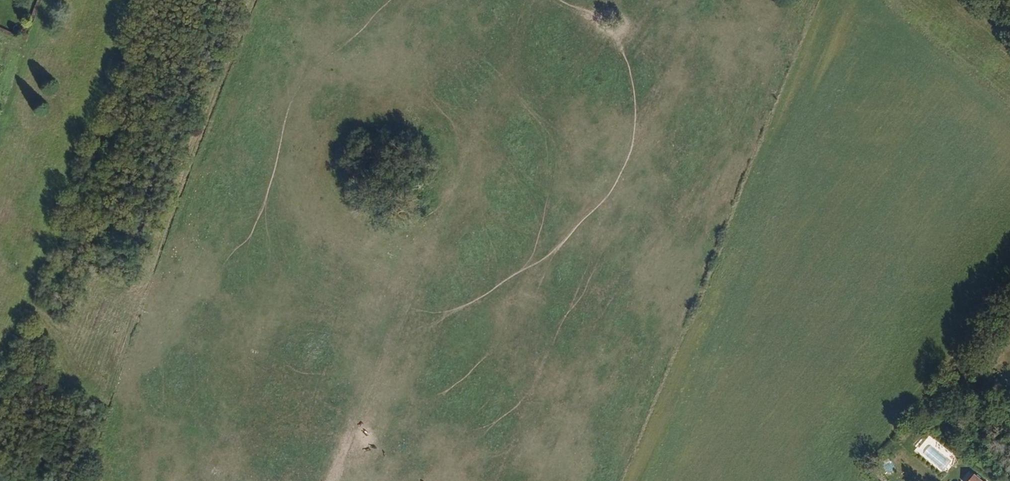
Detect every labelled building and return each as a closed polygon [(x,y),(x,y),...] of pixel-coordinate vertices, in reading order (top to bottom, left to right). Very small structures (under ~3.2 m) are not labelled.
[(945,461),(947,453),(937,450),(939,441),(924,437),(920,455),(945,461)] [(891,461),(883,466),(888,475),(896,470),(891,461)] [(967,480),(968,480),(990,480),(976,469),(967,480)]
